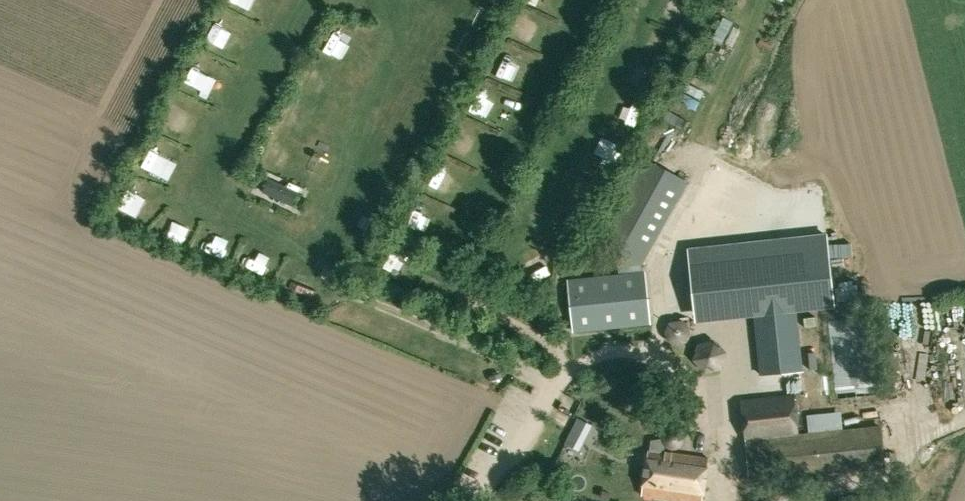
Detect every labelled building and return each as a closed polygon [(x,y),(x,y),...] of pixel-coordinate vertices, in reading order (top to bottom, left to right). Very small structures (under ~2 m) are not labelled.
[(220,15),(210,34),(232,46),(242,27),(220,15)] [(520,40),(531,45),(539,26),(528,21),(520,40)] [(519,81),(526,65),(507,57),(500,73),(519,81)] [(189,80),(210,86),(216,66),(195,60),(189,80)] [(639,83),(651,88),(658,72),(647,67),(639,83)] [(701,109),(708,98),(688,85),(681,96),(701,109)] [(478,111),(496,120),(503,105),(485,96),(478,111)] [(155,142),(146,162),(158,168),(167,148),(155,142)] [(574,331),(650,323),(645,271),(642,271),(642,266),(643,266),(692,175),(679,169),(676,174),(643,157),(598,242),(623,255),(611,276),(569,281),(574,331)] [(440,189),(450,193),(460,173),(450,168),(440,189)] [(149,211),(152,196),(129,191),(126,207),(149,211)] [(689,249),(697,323),(754,317),(762,374),(804,369),(797,313),(835,308),(827,233),(689,249)] [(255,261),(252,270),(271,275),(273,266),(255,261)] [(295,287),(310,296),(319,282),(304,273),(295,287)] [(903,304),(904,331),(935,330),(934,302),(903,304)] [(829,320),(837,400),(879,396),(871,317),(829,320)] [(800,434),(796,396),(743,401),(751,479),(885,466),(881,426),(843,429),(841,411),(806,415),(808,433),(800,434)] [(664,451),(664,439),(653,441),(652,450),(650,449),(643,495),(681,500),(703,500),(710,458),(664,451)]
